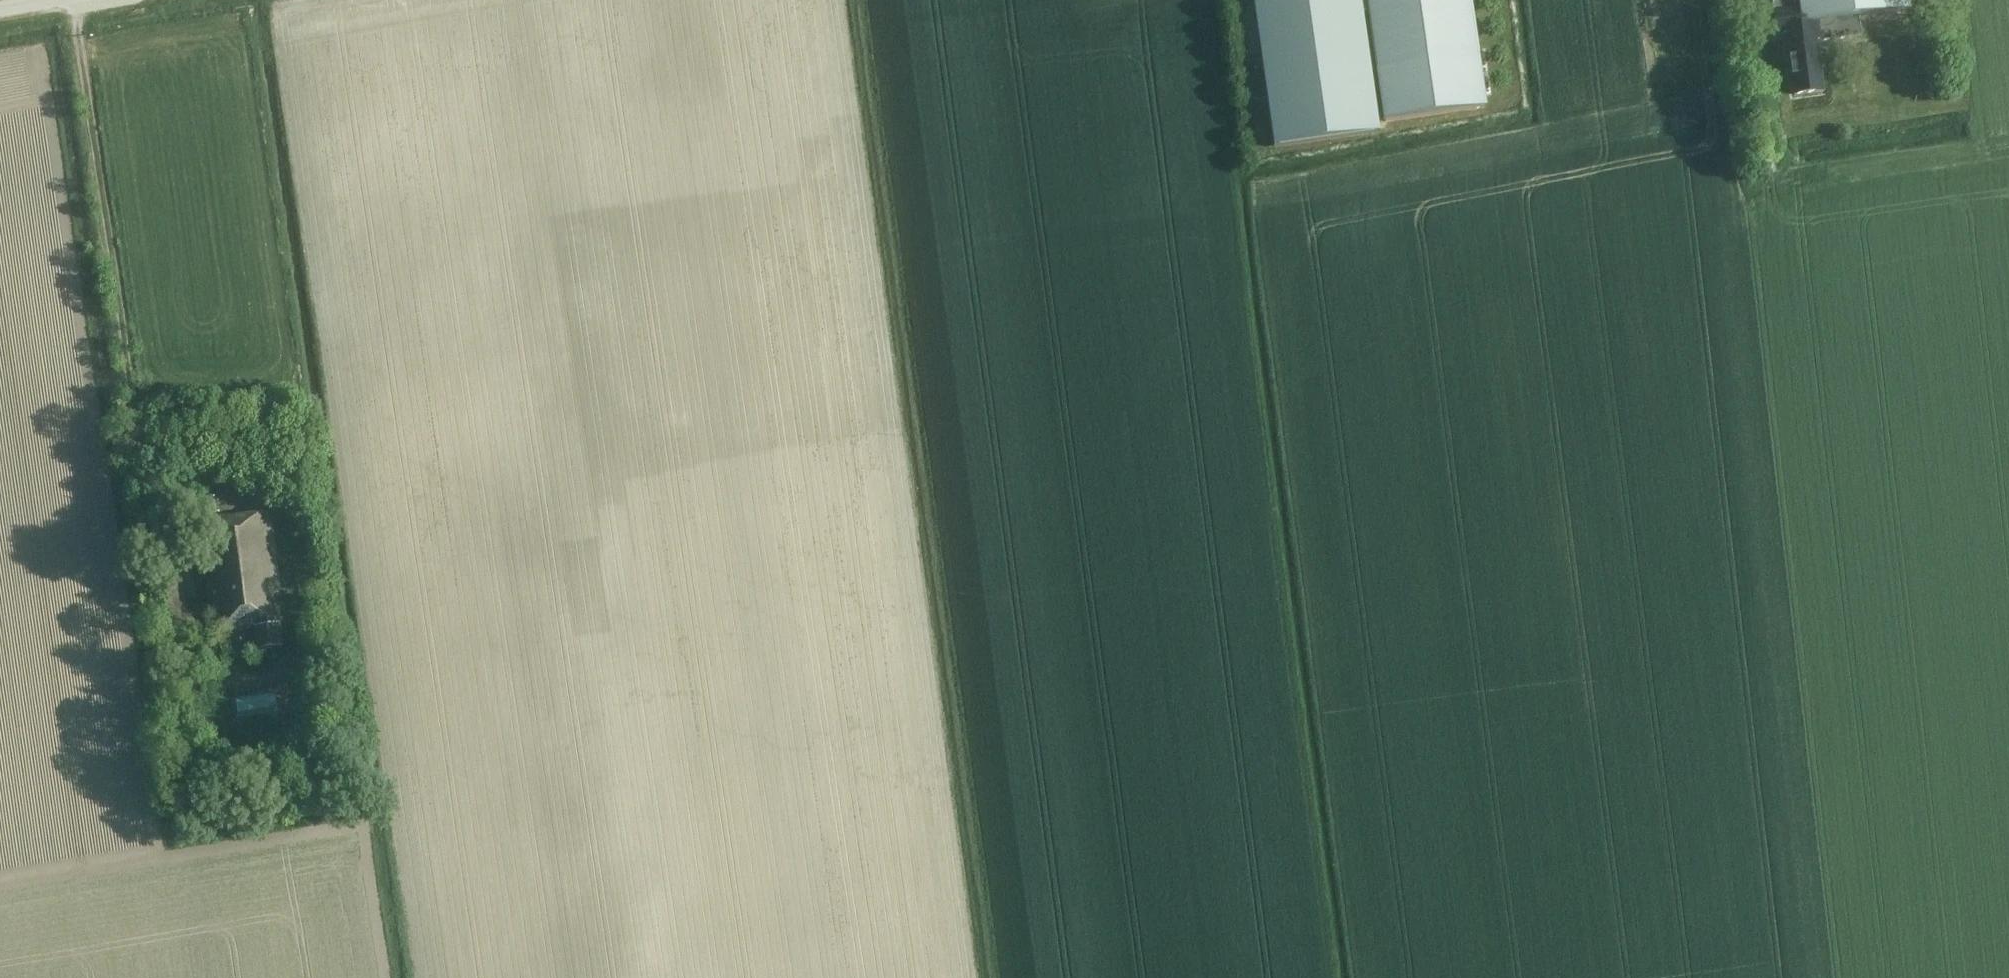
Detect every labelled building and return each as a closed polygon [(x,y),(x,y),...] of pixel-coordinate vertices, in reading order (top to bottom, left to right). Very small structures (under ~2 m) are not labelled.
[(1264,68),(1244,71),(1249,109),(1269,106),(1274,143),(1379,128),(1363,14),(1370,13),(1386,121),(1485,107),(1470,0),(1254,0),(1264,68)] [(1817,41),(1862,35),(1859,15),(1907,10),(1905,0),(1773,0),(1777,34),(1787,33),(1816,30),(1817,41)] [(1824,91),(1817,41),(1816,30),(1787,33),(1795,94),(1824,91)] [(143,487),(142,478),(131,480),(132,488),(143,487)] [(253,627),(256,650),(280,646),(273,597),(278,596),(267,511),(196,520),(211,633),(253,627)]
